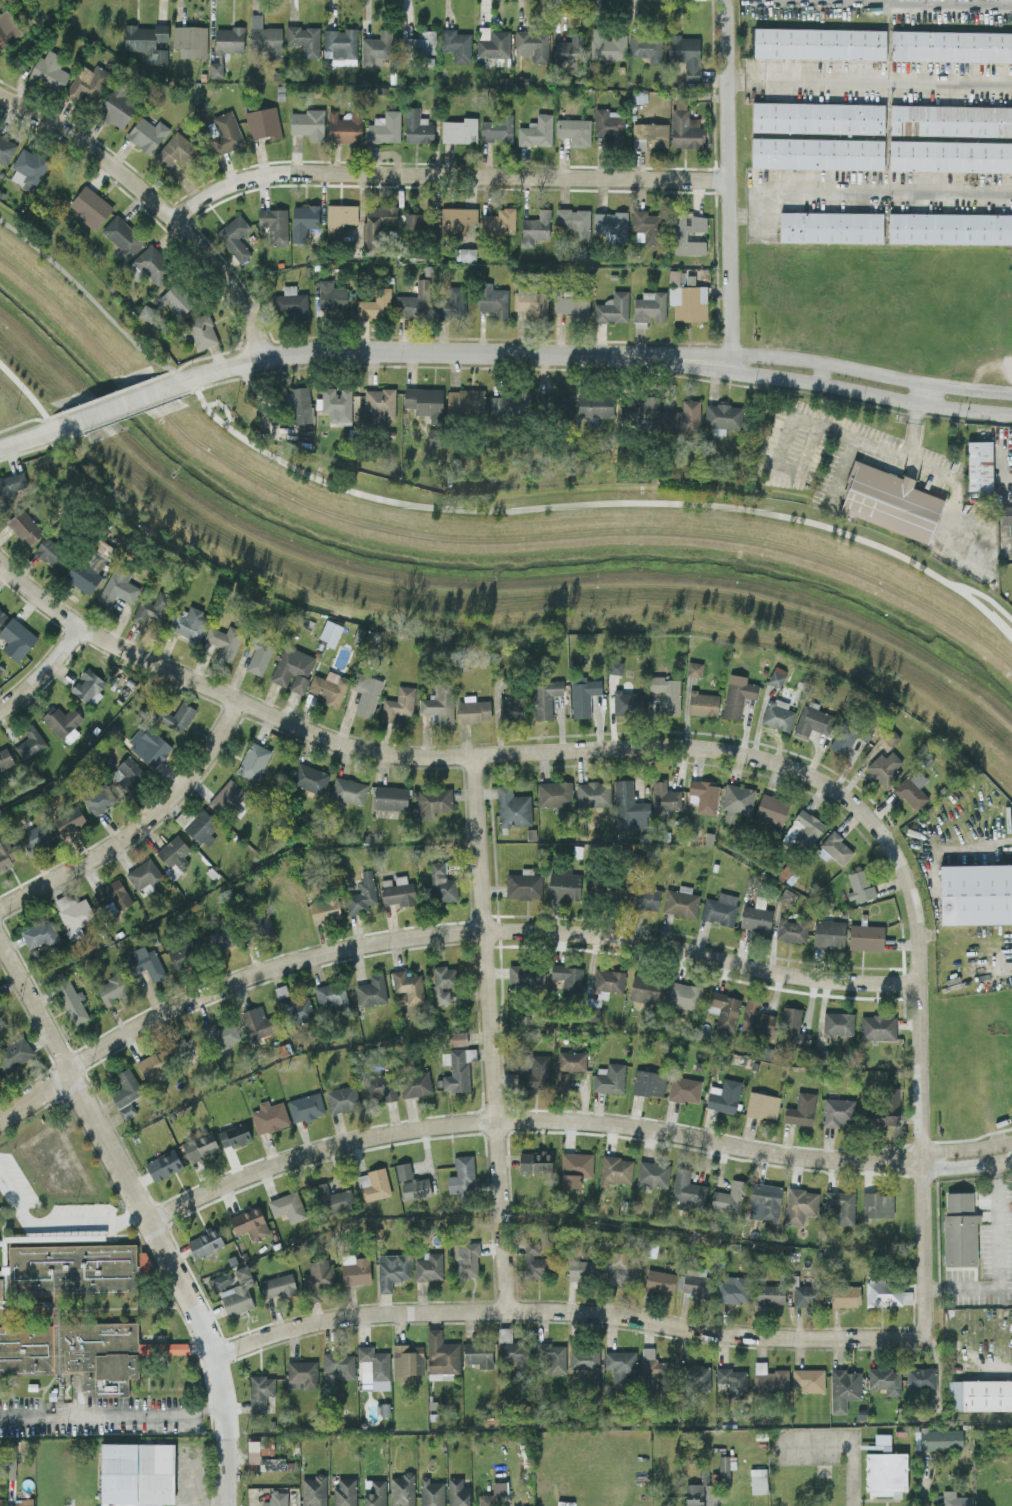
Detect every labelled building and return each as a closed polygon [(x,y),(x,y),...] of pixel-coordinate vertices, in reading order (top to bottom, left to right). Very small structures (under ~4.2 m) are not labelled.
[(282,27),(262,27),(262,14),(251,14),(250,49),(268,49),(268,58),(281,58),(282,27)] [(0,15),(0,48),(15,38),(0,15)] [(124,51),(147,51),(147,64),(167,64),(167,48),(156,48),(156,41),(168,41),(168,23),(155,23),(155,25),(124,25),(124,51)] [(172,47),(179,47),(179,57),(206,57),(207,26),(172,25),(172,47)] [(285,44),(304,44),(304,58),(319,58),(319,26),(286,26),(285,44)] [(244,53),(244,28),(215,27),(214,52),(244,53)] [(886,29),(753,27),(753,57),(885,59),(886,29)] [(453,63),(470,64),(471,33),(456,33),(456,28),(440,28),(440,50),(453,51),(453,63)] [(590,58),(626,59),(626,33),(609,33),(609,28),(591,28),(590,58)] [(323,29),(323,49),(332,49),(332,64),(356,65),(357,29),(323,29)] [(362,37),(361,66),(392,66),(393,29),(380,29),(379,38),(362,37)] [(435,55),(436,30),(418,30),(418,37),(399,37),(399,54),(435,55)] [(891,30),(891,60),(1011,62),(1011,32),(891,30)] [(548,31),(515,31),(515,54),(533,55),(532,62),(547,63),(548,31)] [(570,41),(554,40),(553,69),(578,69),(579,34),(570,34),(570,41)] [(629,34),(629,56),(650,56),(649,64),(661,64),(661,34),(629,34)] [(701,81),(700,35),(668,36),(668,61),(684,61),(685,81),(701,81)] [(70,74),(59,67),(65,58),(49,48),(43,57),(40,55),(28,75),(58,93),(70,74)] [(209,78),(222,77),(222,62),(209,62),(209,78)] [(65,91),(77,98),(81,92),(94,100),(111,73),(96,64),(91,71),(81,65),(65,91)] [(119,128),(139,97),(116,83),(97,114),(119,128)] [(752,131),(883,133),(884,103),(752,101),(752,131)] [(890,105),(889,135),(1011,136),(1011,106),(890,105)] [(281,138),(277,106),(245,110),(249,138),(269,136),(270,139),(281,138)] [(433,142),(433,124),(427,123),(427,117),(419,117),(419,107),(405,106),(405,142),(433,142)] [(594,136),(624,137),(625,117),(608,116),(608,108),(595,107),(594,136)] [(702,148),(702,126),(699,126),(699,118),(688,118),(688,108),(672,108),(670,147),(702,148)] [(216,154),(244,145),(233,109),(212,116),(214,123),(207,126),(216,154)] [(324,109),(305,109),(305,112),(289,112),(290,133),(309,133),(309,141),(324,141),(324,109)] [(328,109),(328,141),(362,142),(362,113),(337,113),(337,110),(328,109)] [(367,142),(400,142),(400,110),(384,110),(384,117),(373,117),(373,124),(367,124),(367,142)] [(518,126),(517,145),(551,145),(552,113),(537,113),(537,122),(528,121),(528,127),(518,126)] [(513,114),(492,114),(492,120),(481,120),(480,140),(512,140),(513,114)] [(154,126),(141,116),(125,136),(149,154),(170,128),(159,120),(154,126)] [(477,117),(463,117),(463,121),(442,120),(442,142),(477,142),(477,117)] [(556,136),(570,136),(570,146),(590,146),(590,119),(556,118),(556,136)] [(667,147),(668,123),(633,122),(632,150),(645,150),(645,139),(653,139),(653,147),(667,147)] [(174,157),(185,166),(199,151),(176,131),(152,157),(164,168),(174,157)] [(17,144),(0,135),(0,162),(6,165),(17,144)] [(883,169),(884,139),(751,137),(751,167),(883,169)] [(889,140),(889,170),(1011,172),(1011,142),(889,140)] [(11,166),(15,169),(10,179),(32,192),(49,162),(22,146),(11,166)] [(98,228),(113,204),(82,185),(67,209),(98,228)] [(357,223),(357,205),(327,204),(326,239),(342,240),(343,223),(357,223)] [(319,206),(293,205),(292,242),(306,243),(307,227),(318,228),(319,206)] [(397,206),(365,205),(364,251),(376,251),(377,228),(396,229),(397,206)] [(441,234),(477,234),(477,208),(442,207),(441,234)] [(515,208),(498,207),(497,215),(481,215),(481,233),(515,234),(515,208)] [(268,226),(268,208),(259,208),(260,226),(268,226)] [(286,208),(268,209),(269,245),(287,244),(286,208)] [(590,209),(555,208),(554,227),(574,228),(573,240),(589,241),(590,209)] [(632,231),(645,232),(644,243),(657,243),(658,214),(647,214),(647,210),(632,209),(632,231)] [(779,242),(882,243),(883,212),(780,211),(779,242)] [(549,239),(549,213),(521,212),(520,246),(534,247),(534,239),(549,239)] [(626,212),(593,212),(593,233),(616,233),(616,240),(626,240),(626,212)] [(888,212),(888,243),(1011,244),(1011,214),(888,212)] [(120,248),(115,253),(124,263),(145,240),(117,213),(101,230),(120,248)] [(238,237),(251,227),(240,213),(215,232),(239,263),(251,254),(238,237)] [(422,213),(405,213),(404,234),(422,235),(422,213)] [(706,231),(706,214),(674,214),(674,254),(705,254),(705,240),(686,240),(686,231),(706,231)] [(134,280),(143,271),(156,286),(174,269),(150,243),(123,268),(134,280)] [(476,261),(475,248),(454,248),(454,261),(476,261)] [(707,286),(695,286),(694,274),(669,274),(669,305),(673,305),(674,320),(707,320),(707,286)] [(396,295),(395,316),(430,317),(431,279),(417,278),(416,296),(396,295)] [(332,279),(318,279),(319,309),(336,309),(336,318),(348,317),(347,287),(332,287),(332,279)] [(195,302),(175,282),(159,297),(179,317),(195,302)] [(508,289),(491,288),(491,282),(479,282),(479,310),(495,311),(495,319),(507,319),(508,289)] [(307,293),(296,294),(296,285),(283,285),(283,294),(273,295),(274,318),(308,317),(307,293)] [(464,315),(466,286),(448,286),(448,300),(435,299),(434,320),(450,321),(450,314),(464,315)] [(390,287),(374,287),(373,298),(356,298),(356,318),(389,319),(390,287)] [(514,310),(527,310),(527,317),(547,318),(547,290),(514,289),(514,310)] [(593,322),(627,322),(628,290),(612,290),(612,298),(604,298),(604,304),(594,303),(593,322)] [(665,292),(642,291),(642,298),(633,298),(633,328),(649,328),(649,321),(665,321),(665,292)] [(589,295),(553,294),(553,312),(570,313),(570,320),(588,321),(589,295)] [(137,315),(151,323),(157,311),(144,303),(137,315)] [(219,341),(207,313),(179,324),(183,334),(189,331),(197,350),(219,341)] [(351,387),(337,388),(337,387),(325,387),(326,424),(351,424),(351,387)] [(403,407),(415,408),(415,414),(430,415),(430,423),(442,423),(443,388),(404,387),(403,407)] [(288,423),(310,422),(308,388),(287,389),(288,423)] [(395,389),(364,388),(363,420),(395,421),(395,389)] [(484,390),(447,389),(447,414),(484,415),(484,390)] [(538,407),(558,408),(558,416),(570,417),(570,393),(539,392),(538,407)] [(576,416),(612,417),(613,394),(577,393),(576,416)] [(490,395),(490,413),(529,413),(529,394),(490,395)] [(620,423),(645,423),(645,430),(660,430),(659,395),(643,396),(643,399),(620,400),(620,423)] [(700,400),(682,399),(681,411),(663,410),(662,431),(699,433),(700,400)] [(743,405),(705,403),(704,427),(713,427),(712,435),(725,435),(725,428),(742,429),(743,405)] [(427,445),(439,445),(440,428),(427,427),(427,445)] [(967,490),(992,489),(991,440),(966,440),(967,490)] [(843,513),(928,542),(943,498),(911,487),(914,478),(903,474),(902,476),(854,459),(839,501),(846,504),(843,513)] [(27,486),(23,471),(0,476),(0,501),(15,497),(13,489),(27,486)] [(999,506),(999,524),(1011,524),(1011,506),(999,506)] [(6,522),(28,546),(43,531),(21,507),(6,522)] [(32,551),(59,570),(70,553),(44,535),(32,551)] [(88,593),(116,549),(95,535),(66,580),(88,593)] [(96,600),(109,606),(115,594),(131,603),(139,587),(126,580),(130,573),(114,564),(96,600)] [(140,597),(130,618),(143,624),(147,616),(157,621),(169,594),(158,589),(152,603),(140,597)] [(173,611),(168,629),(198,639),(207,613),(186,606),(183,614),(173,611)] [(1,649),(18,661),(37,635),(10,616),(0,630),(0,636),(7,641),(1,649)] [(317,639),(334,646),(343,626),(326,618),(317,639)] [(225,632),(209,626),(203,640),(219,646),(215,656),(231,662),(243,631),(228,625),(225,632)] [(261,676),(273,647),(256,640),(245,669),(261,676)] [(315,656),(283,643),(269,680),(287,687),(287,688),(301,693),(315,656)] [(608,673),(621,673),(622,661),(608,660),(608,673)] [(686,674),(700,676),(702,662),(687,660),(686,674)] [(778,687),(786,670),(774,665),(766,682),(778,687)] [(78,678),(69,689),(91,706),(102,693),(98,691),(105,681),(87,667),(78,678)] [(312,673),(306,690),(324,696),(322,703),(338,709),(348,677),(327,670),(324,677),(312,673)] [(354,713),(372,718),(381,678),(353,671),(349,688),(359,690),(354,713)] [(756,698),(758,684),(745,682),(746,675),(728,673),(722,717),(740,719),(743,697),(756,698)] [(589,694),(601,693),(600,679),(586,679),(586,675),(570,675),(572,717),(590,716),(589,694)] [(679,713),(679,678),(662,679),(662,675),(648,675),(649,690),(660,690),(660,714),(679,713)] [(550,695),(563,694),(562,679),(533,681),(535,719),(552,719),(550,695)] [(418,698),(418,713),(436,713),(436,724),(452,724),(452,681),(432,681),(432,698),(418,698)] [(382,698),(379,720),(394,722),(396,713),(411,715),(415,686),(397,684),(395,700),(382,698)] [(697,689),(689,688),(688,714),(717,715),(718,694),(697,693),(697,689)] [(613,712),(643,712),(644,691),(613,691),(613,712)] [(524,718),(522,693),(500,694),(501,719),(524,718)] [(457,697),(457,722),(490,721),(489,699),(474,700),(474,697),(457,697)] [(795,710),(787,708),(788,701),(775,698),(774,704),(765,701),(760,724),(790,730),(795,710)] [(833,714),(816,709),(817,703),(804,699),(793,734),(806,738),(810,728),(827,734),(833,714)] [(155,719),(182,732),(195,707),(180,700),(173,714),(161,708),(155,719)] [(79,732),(73,727),(83,718),(71,706),(63,714),(53,704),(40,717),(67,744),(79,732)] [(846,755),(853,736),(867,741),(872,727),(862,723),(860,728),(842,721),(830,749),(846,755)] [(47,746),(32,722),(22,728),(27,737),(13,745),(22,761),(47,746)] [(154,767),(172,747),(148,725),(145,728),(140,724),(124,741),(154,767)] [(890,746),(900,737),(891,728),(881,737),(890,746)] [(270,748),(248,740),(236,774),(258,781),(270,748)] [(14,763),(4,744),(0,746),(0,770),(14,763)] [(864,766),(884,788),(900,773),(895,767),(902,761),(891,749),(884,756),(880,752),(864,766)] [(110,772),(128,791),(146,774),(128,755),(110,772)] [(322,793),(329,772),(297,762),(290,783),(322,793)] [(918,787),(926,779),(916,768),(894,789),(914,810),(928,797),(918,787)] [(246,792),(230,777),(206,802),(222,817),(246,792)] [(366,781),(333,777),(330,799),(364,803),(366,781)] [(645,801),(633,802),(632,778),(613,779),(614,830),(646,829),(645,801)] [(665,778),(653,778),(654,808),(680,808),(680,789),(666,790),(665,778)] [(117,798),(102,779),(80,796),(94,815),(117,798)] [(609,780),(575,781),(576,806),(610,805),(609,780)] [(715,814),(717,781),(688,780),(687,801),(696,802),(695,813),(715,814)] [(571,781),(537,781),(538,806),(571,806),(571,781)] [(755,789),(726,782),(719,809),(726,811),(723,820),(732,822),(735,812),(749,816),(755,789)] [(531,825),(530,794),(511,795),(511,784),(497,785),(498,826),(531,825)] [(407,808),(407,786),(372,786),(371,808),(407,808)] [(434,818),(433,811),(452,811),(451,787),(416,788),(417,819),(434,818)] [(781,825),(789,801),(761,792),(753,816),(781,825)] [(61,836),(86,822),(75,803),(50,817),(61,836)] [(183,827),(205,847),(214,837),(209,833),(218,823),(201,807),(183,827)] [(797,832),(793,837),(807,848),(825,824),(801,807),(792,819),(795,822),(791,827),(797,832)] [(28,852),(53,841),(46,822),(32,828),(29,820),(17,825),(28,852)] [(841,865),(854,850),(831,830),(818,844),(841,865)] [(183,856),(190,849),(176,833),(155,852),(175,875),(189,862),(183,856)] [(6,838),(0,841),(0,868),(17,860),(6,838)] [(150,885),(163,877),(149,856),(125,872),(136,890),(148,882),(150,885)] [(457,877),(445,878),(445,860),(429,861),(430,900),(457,900),(457,877)] [(1011,923),(1011,863),(939,864),(940,924),(1011,923)] [(505,897),(540,898),(541,873),(532,873),(532,867),(521,867),(521,873),(506,872),(505,897)] [(851,890),(846,891),(849,903),(874,895),(865,867),(846,873),(851,890)] [(368,910),(367,904),(377,902),(371,868),(360,870),(362,882),(358,883),(359,891),(344,894),(347,914),(368,910)] [(580,873),(549,871),(547,898),(579,899),(580,873)] [(379,879),(382,904),(399,902),(399,905),(415,903),(412,881),(406,882),(405,874),(392,876),(392,877),(379,879)] [(132,901),(118,877),(95,890),(105,907),(113,902),(117,909),(132,901)] [(665,888),(662,913),(695,916),(698,893),(690,893),(691,886),(678,884),(678,890),(665,888)] [(659,888),(629,886),(628,908),(658,909),(659,888)] [(739,896),(718,891),(716,899),(704,896),(699,918),(731,926),(739,896)] [(85,896),(73,902),(69,892),(52,899),(70,940),(83,934),(78,925),(95,918),(85,896)] [(738,928),(769,932),(772,909),(763,908),(765,896),(755,895),(753,906),(742,904),(738,928)] [(310,899),(311,920),(339,918),(338,897),(310,899)] [(252,927),(262,935),(272,923),(262,915),(252,927)] [(775,939),(805,942),(808,919),(778,915),(775,939)] [(28,949),(44,941),(47,947),(61,941),(49,917),(19,931),(28,949)] [(812,946),(843,947),(844,920),(813,919),(812,946)] [(883,925),(849,924),(848,949),(882,950),(883,925)] [(236,942),(229,925),(205,934),(212,952),(236,942)] [(175,969),(200,958),(192,939),(166,950),(175,969)] [(145,968),(152,982),(166,975),(153,947),(146,950),(143,944),(131,949),(135,956),(127,960),(133,974),(145,968)] [(454,987),(453,965),(433,966),(434,1004),(449,1003),(448,987),(454,987)] [(544,987),(543,965),(508,966),(508,988),(544,987)] [(581,994),(582,966),(550,965),(549,978),(562,978),(561,993),(581,994)] [(624,971),(596,968),(592,997),(586,997),(585,1003),(599,1005),(600,998),(607,999),(607,991),(622,992),(624,971)] [(392,991),(406,990),(407,1003),(422,1003),(421,974),(405,974),(405,969),(391,969),(392,991)] [(387,1001),(382,971),(368,974),(370,982),(354,984),(358,1006),(387,1001)] [(129,993),(120,973),(95,983),(104,1003),(129,993)] [(629,1000),(662,1002),(663,977),(631,975),(629,1000)] [(90,1017),(77,991),(75,992),(69,979),(54,986),(73,1025),(90,1017)] [(313,987),(319,1011),(348,1004),(342,980),(313,987)] [(701,986),(669,980),(664,1004),(697,1010),(701,986)] [(275,986),(287,1026),(314,1018),(307,992),(289,998),(285,983),(275,986)] [(716,1013),(715,1027),(735,1030),(738,995),(709,992),(706,1012),(716,1013)] [(758,1012),(759,999),(744,998),(741,1030),(772,1033),(774,1014),(758,1012)] [(240,1011),(249,1040),(278,1031),(273,1015),(265,1017),(261,1004),(240,1011)] [(808,1032),(798,1032),(800,1007),(783,1006),(780,1042),(807,1045),(808,1032)] [(852,1034),(853,1012),(823,1012),(823,1033),(852,1034)] [(860,1014),(860,1039),(895,1039),(896,1015),(860,1014)] [(214,1050),(240,1040),(233,1020),(215,1026),(214,1022),(205,1025),(214,1050)] [(466,1044),(466,1031),(450,1031),(451,1045),(466,1044)] [(174,1042),(181,1061),(205,1051),(198,1032),(174,1042)] [(21,1033),(0,1048),(0,1066),(5,1073),(34,1052),(21,1033)] [(134,1062),(144,1080),(172,1065),(163,1047),(134,1062)] [(468,1060),(476,1059),(475,1048),(441,1049),(441,1064),(450,1063),(450,1074),(441,1074),(442,1091),(469,1090),(468,1060)] [(818,1063),(829,1061),(827,1049),(816,1051),(818,1063)] [(556,1087),(568,1088),(569,1070),(585,1070),(585,1051),(557,1050),(556,1087)] [(549,1054),(531,1054),(531,1072),(518,1072),(518,1088),(549,1088),(549,1054)] [(592,1091),(623,1092),(624,1062),(606,1062),(606,1067),(593,1066),(592,1091)] [(109,1093),(123,1119),(136,1113),(129,1099),(143,1092),(129,1066),(114,1074),(121,1087),(109,1093)] [(432,1093),(427,1069),(399,1074),(403,1098),(432,1093)] [(632,1093),(662,1096),(664,1072),(634,1069),(632,1093)] [(363,1075),(364,1101),(395,1100),(394,1074),(363,1075)] [(666,1098),(697,1103),(701,1080),(671,1074),(666,1098)] [(741,1081),(722,1077),(720,1087),(709,1085),(704,1107),(734,1113),(741,1081)] [(329,1113),(359,1106),(354,1083),(324,1090),(329,1113)] [(898,1115),(898,1087),(881,1087),(881,1111),(870,1111),(870,1125),(894,1125),(894,1115),(898,1115)] [(812,1125),(815,1092),(796,1090),(795,1107),(784,1106),(782,1122),(812,1125)] [(324,1114),(319,1091),(286,1099),(292,1122),(324,1114)] [(745,1115),(776,1119),(779,1095),(748,1091),(745,1115)] [(854,1098),(823,1098),(822,1126),(838,1126),(839,1122),(853,1122),(854,1098)] [(282,1100),(268,1104),(267,1099),(257,1102),(259,1108),(250,1111),(256,1134),(289,1124),(282,1100)] [(217,1131),(223,1148),(251,1138),(245,1121),(217,1131)] [(189,1162),(219,1152),(211,1130),(181,1141),(189,1162)] [(143,1162),(154,1181),(182,1166),(172,1147),(143,1162)] [(551,1150),(518,1151),(519,1171),(552,1170),(551,1150)] [(560,1186),(579,1187),(579,1176),(592,1176),(592,1153),(561,1152),(560,1186)] [(453,1155),(454,1174),(447,1175),(448,1195),(474,1194),(473,1154),(453,1155)] [(630,1183),(632,1158),(601,1155),(598,1186),(607,1187),(607,1181),(630,1183)] [(636,1183),(667,1187),(670,1164),(639,1159),(636,1183)] [(427,1176),(412,1178),(409,1161),(395,1163),(401,1200),(431,1195),(427,1176)] [(706,1185),(688,1182),(690,1168),(675,1166),(670,1201),(703,1205),(706,1185)] [(356,1173),(362,1201),(390,1195),(384,1167),(356,1173)] [(710,1209),(740,1212),(744,1180),(730,1178),(728,1192),(712,1190),(710,1209)] [(350,1188),(327,1193),(325,1181),(315,1183),(322,1213),(354,1206),(350,1188)] [(780,1184),(749,1182),(748,1202),(750,1203),(750,1213),(758,1213),(758,1220),(778,1221),(780,1184)] [(785,1188),(784,1223),(803,1224),(804,1214),(816,1215),(817,1190),(785,1188)] [(266,1200),(272,1217),(284,1212),(289,1223),(306,1216),(295,1189),(266,1200)] [(854,1191),(824,1190),(824,1207),(836,1207),(836,1223),(853,1224),(854,1191)] [(892,1191),(861,1192),(861,1216),(892,1215),(892,1191)] [(944,1266),(976,1265),(975,1221),(980,1221),(979,1213),(972,1213),(972,1191),(943,1191),(944,1266)] [(246,1231),(250,1241),(269,1233),(258,1205),(228,1216),(235,1235),(246,1231)] [(194,1259),(223,1244),(213,1224),(204,1229),(205,1231),(185,1241),(194,1259)] [(544,1277),(543,1255),(542,1239),(523,1239),(524,1278),(544,1277)] [(453,1242),(454,1277),(478,1277),(477,1241),(453,1242)] [(81,1372),(0,1374),(0,1324),(51,1322),(51,1292),(7,1292),(8,1246),(137,1243),(136,1293),(60,1293),(59,1322),(138,1322),(139,1379),(128,1378),(128,1396),(87,1396),(81,1372)] [(638,1266),(628,1265),(630,1253),(611,1250),(607,1280),(636,1284),(638,1266)] [(442,1251),(422,1252),(422,1258),(413,1258),(414,1279),(442,1279),(442,1251)] [(409,1279),(409,1254),(378,1253),(377,1292),(391,1292),(391,1279),(409,1279)] [(369,1254),(340,1255),(341,1284),(370,1283),(369,1254)] [(308,1261),(309,1273),(303,1274),(306,1301),(319,1300),(318,1286),(333,1284),(330,1258),(308,1261)] [(567,1279),(598,1280),(598,1260),(567,1259),(567,1279)] [(253,1284),(246,1264),(233,1268),(239,1284),(218,1291),(227,1316),(253,1307),(246,1286),(253,1284)] [(672,1293),(676,1273),(647,1268),(643,1287),(672,1293)] [(209,1277),(211,1289),(232,1284),(229,1272),(209,1277)] [(296,1293),(292,1273),(260,1278),(263,1298),(296,1293)] [(681,1291),(689,1291),(689,1297),(709,1297),(710,1275),(682,1274),(681,1291)] [(797,1285),(797,1275),(791,1275),(791,1305),(814,1305),(814,1284),(797,1285)] [(717,1301),(746,1302),(747,1277),(718,1276),(717,1301)] [(865,1304),(911,1305),(911,1290),(900,1290),(900,1281),(865,1280),(865,1304)] [(784,1303),(784,1284),(755,1284),(756,1304),(784,1303)] [(859,1305),(858,1285),(830,1286),(831,1306),(859,1305)] [(440,1328),(427,1328),(427,1378),(442,1378),(442,1373),(459,1373),(459,1342),(440,1342),(440,1328)] [(499,1364),(528,1363),(528,1341),(509,1341),(509,1340),(498,1341),(499,1364)] [(463,1363),(477,1362),(477,1368),(492,1367),(491,1341),(463,1342),(463,1363)] [(187,1342),(166,1342),(166,1353),(187,1353),(187,1342)] [(565,1343),(533,1342),(533,1357),(546,1357),(545,1372),(564,1373),(565,1343)] [(391,1345),(392,1379),(410,1379),(410,1374),(423,1373),(422,1344),(391,1345)] [(388,1351),(373,1351),(372,1345),(358,1345),(359,1389),(389,1388),(388,1351)] [(654,1346),(641,1347),(642,1376),(672,1375),(671,1361),(655,1361),(654,1346)] [(569,1368),(598,1368),(599,1348),(569,1347),(569,1368)] [(612,1382),(625,1381),(625,1373),(635,1373),(635,1350),(603,1351),(603,1368),(611,1368),(612,1382)] [(354,1378),(353,1352),(322,1352),(322,1378),(354,1378)] [(316,1360),(286,1360),(287,1387),(316,1387),(316,1360)] [(787,1369),(766,1370),(766,1361),(753,1361),(753,1391),(788,1391),(787,1369)] [(709,1364),(681,1364),(680,1390),(709,1391),(709,1364)] [(899,1367),(867,1368),(867,1388),(884,1387),(884,1395),(900,1394),(899,1367)] [(934,1367),(910,1368),(911,1389),(935,1388),(934,1367)] [(728,1382),(728,1397),(746,1396),(746,1368),(714,1369),(715,1382),(728,1382)] [(824,1391),(823,1368),(791,1368),(791,1391),(824,1391)] [(860,1398),(860,1371),(845,1372),(844,1368),(829,1368),(830,1413),(846,1413),(845,1399),(860,1398)] [(274,1395),(274,1375),(249,1375),(249,1412),(265,1412),(265,1395),(274,1395)] [(948,1380),(949,1411),(1011,1410),(1011,1379),(948,1380)] [(962,1448),(961,1429),(919,1429),(919,1449),(962,1448)] [(890,1433),(874,1433),(874,1450),(889,1450),(890,1433)] [(259,1469),(285,1468),(284,1455),(273,1456),(273,1439),(246,1440),(247,1463),(259,1462),(259,1469)] [(100,1502),(135,1502),(135,1505),(173,1505),(173,1442),(100,1442),(100,1502)] [(906,1452),(865,1452),(865,1496),(900,1495),(900,1490),(906,1490),(906,1452)] [(729,1468),(734,1468),(735,1455),(718,1455),(717,1482),(728,1482),(729,1468)] [(766,1467),(749,1468),(750,1493),(766,1492),(766,1467)] [(402,1471),(402,1476),(389,1476),(390,1505),(401,1505),(414,1505),(413,1471),(402,1471)] [(326,1473),(314,1473),(314,1477),(302,1477),(301,1505),(325,1505),(326,1473)] [(428,1481),(428,1476),(420,1476),(420,1505),(444,1505),(443,1481),(428,1481)] [(462,1485),(462,1476),(447,1477),(448,1505),(469,1505),(469,1485),(462,1485)] [(332,1505),(355,1505),(355,1477),(337,1477),(337,1486),(333,1486),(332,1505)] [(363,1479),(364,1505),(385,1505),(384,1478),(363,1479)] [(492,1493),(477,1494),(478,1505),(495,1505),(494,1496),(507,1495),(506,1481),(492,1482),(492,1493)] [(685,1505),(703,1505),(702,1482),(685,1483),(685,1505)] [(955,1495),(954,1489),(941,1490),(942,1505),(971,1505),(971,1495),(955,1495)] [(261,1505),(286,1505),(287,1490),(269,1490),(269,1500),(261,1500),(261,1505)]
